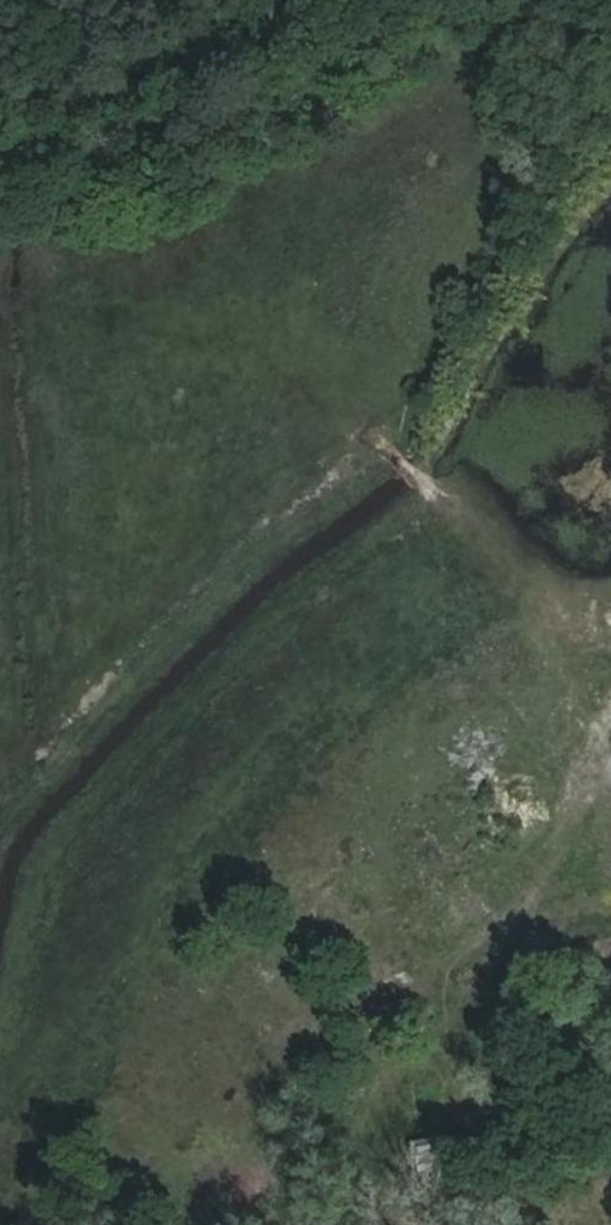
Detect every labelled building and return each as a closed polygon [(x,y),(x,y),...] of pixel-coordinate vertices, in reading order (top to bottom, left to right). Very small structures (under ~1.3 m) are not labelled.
[(519,309),(509,304),(502,321),(512,325),(519,309)] [(413,1169),(453,1164),(449,1135),(409,1140),(413,1169)]
